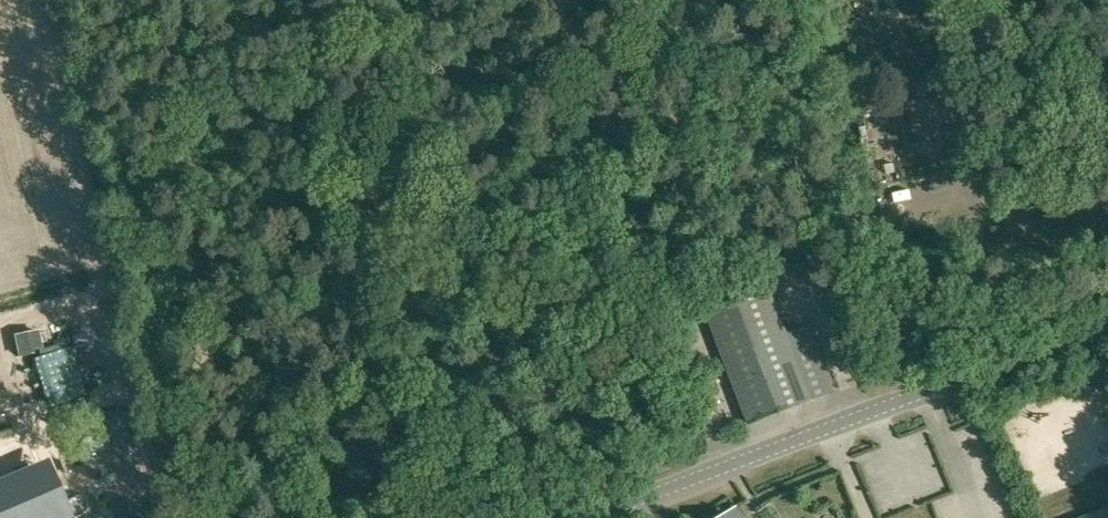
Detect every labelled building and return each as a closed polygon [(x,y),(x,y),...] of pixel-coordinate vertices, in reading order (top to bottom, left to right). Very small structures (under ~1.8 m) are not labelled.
[(767,282),(706,305),(750,422),(833,391),(814,341),(793,350),(767,282)] [(652,443),(655,450),(665,445),(662,439),(652,443)] [(67,515),(62,504),(50,509),(34,470),(6,481),(16,505),(0,512),(0,517),(31,517),(40,514),(41,517),(60,517),(67,515)] [(719,517),(744,517),(736,506),(719,517)]
